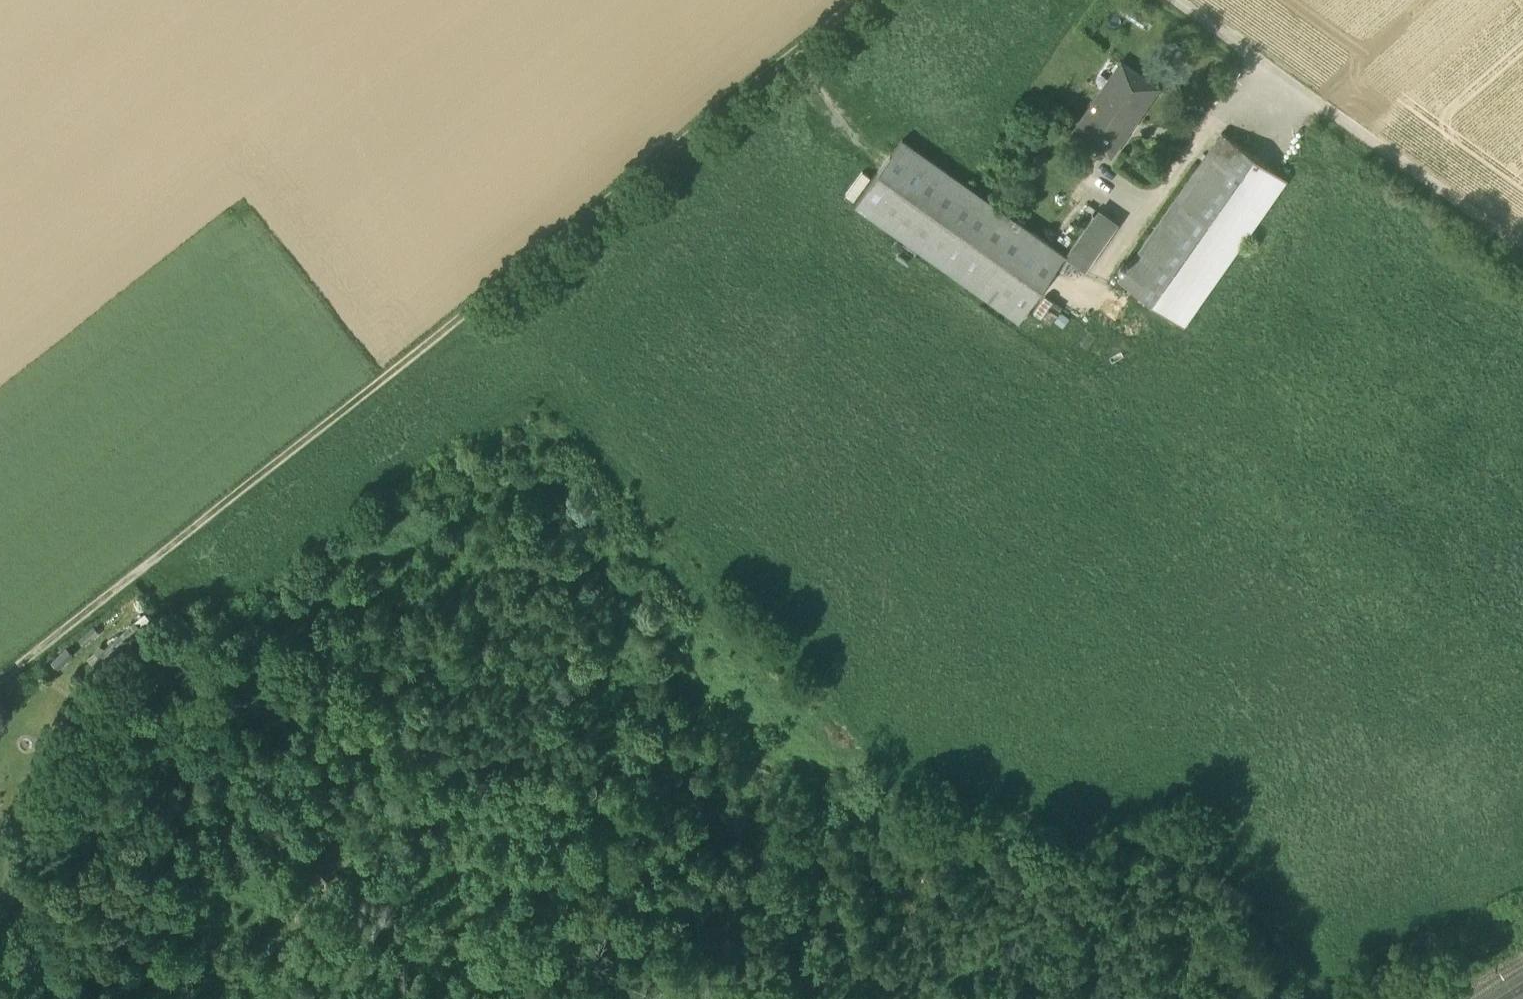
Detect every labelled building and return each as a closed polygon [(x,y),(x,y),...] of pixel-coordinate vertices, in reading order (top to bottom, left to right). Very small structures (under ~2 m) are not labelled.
[(1122,62),(1075,130),(1111,154),(1157,87),(1122,62)] [(1222,132),(1119,279),(1184,325),(1288,178),(1222,132)] [(1066,255),(902,140),(856,205),(1020,320),(1065,256),(1066,255)] [(1066,255),(1065,256),(1086,271),(1115,228),(1095,214),(1066,255)]
